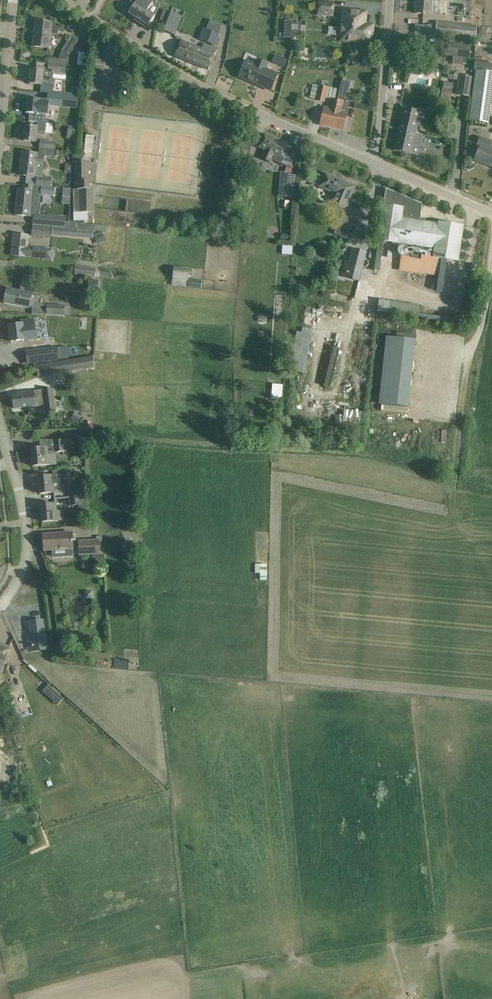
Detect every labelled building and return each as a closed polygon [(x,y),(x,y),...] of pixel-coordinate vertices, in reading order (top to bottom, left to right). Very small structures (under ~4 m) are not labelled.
[(123,9),(129,13),(136,18),(134,20),(141,25),(143,22),(149,26),(154,18),(158,8),(160,0),(129,0),(129,1),(123,9)] [(415,13),(431,14),(431,13),(438,13),(439,0),(416,0),(415,13)] [(319,3),(318,14),(333,16),(334,4),(319,3)] [(372,46),(374,25),(365,24),(367,11),(341,9),(338,43),(372,46)] [(164,10),(160,21),(167,23),(164,31),(175,36),(182,17),(164,10)] [(209,29),(205,27),(201,39),(218,46),(226,24),(212,19),(209,29)] [(51,23),(36,21),(36,22),(36,32),(35,32),(33,47),(49,48),(51,35),(58,36),(59,28),(51,23)] [(279,34),(279,39),(293,40),(294,33),(291,33),(292,26),(293,22),(284,21),(283,34),(279,34)] [(476,41),(477,27),(437,22),(436,36),(445,37),(476,41)] [(49,58),(49,63),(68,65),(69,55),(73,48),(78,40),(72,36),(66,44),(61,51),(62,52),(59,59),(49,58)] [(201,48),(181,40),(175,57),(209,70),(209,69),(215,54),(217,48),(203,43),(201,48)] [(471,46),(448,43),(447,57),(469,59),(471,46)] [(287,60),(275,55),(272,62),(284,67),(287,60)] [(350,60),(354,66),(360,63),(357,57),(350,60)] [(267,64),(258,60),(256,65),(249,62),(248,65),(247,65),(244,64),(239,77),(249,81),(250,80),(253,81),(252,83),(271,91),(278,75),(264,69),(267,64)] [(41,93),(48,94),(70,96),(70,93),(53,92),(53,86),(54,86),(55,79),(53,79),(53,73),(65,74),(66,65),(68,66),(68,65),(49,63),(48,69),(47,71),(31,69),(29,84),(41,85),(41,93)] [(476,71),(469,122),(488,124),(491,99),(491,73),(476,71)] [(473,79),(458,77),(456,96),(470,98),(473,79)] [(338,101),(332,128),(343,130),(347,113),(341,112),(344,102),(346,102),(351,81),(343,79),(340,91),(339,93),(338,101)] [(453,83),(443,82),(441,101),(450,102),(452,89),(453,83)] [(328,88),(320,86),(316,101),(325,103),(326,99),(328,88)] [(328,88),(326,99),(331,100),(338,101),(339,93),(340,91),(328,88)] [(48,94),(47,102),(49,102),(69,104),(70,96),(48,94)] [(28,99),(26,113),(30,114),(29,122),(45,124),(46,115),(47,115),(49,102),(47,102),(39,101),(39,100),(28,99)] [(323,115),(320,125),(332,128),(338,101),(331,100),(329,109),(324,108),(323,115)] [(398,129),(416,133),(420,112),(403,108),(398,129)] [(44,136),(45,124),(37,123),(37,128),(25,127),(24,141),(35,142),(35,135),(44,136)] [(411,155),(416,133),(398,129),(394,151),(411,155)] [(260,143),(258,147),(263,150),(260,158),(272,163),(273,161),(279,164),(288,145),(264,134),(260,143)] [(94,155),(96,136),(88,135),(86,154),(94,155)] [(490,147),(491,142),(480,137),(475,149),(478,151),(475,160),(491,166),(491,148),(490,147)] [(56,142),(40,140),(39,148),(55,150),(56,142)] [(290,145),(281,165),(287,167),(284,173),(292,174),(295,167),(292,166),(299,150),(290,145)] [(55,151),(39,150),(39,154),(22,152),(21,164),(23,165),(23,167),(22,167),(21,175),(37,177),(36,186),(51,188),(52,178),(43,177),(45,157),(54,158),(55,151)] [(89,189),(88,162),(75,162),(75,190),(73,190),(74,221),(88,221),(88,212),(93,212),(93,203),(93,189),(89,189)] [(310,181),(309,172),(299,173),(300,182),(310,181)] [(356,187),(325,174),(319,187),(336,194),(332,204),(346,210),(356,187)] [(280,196),(293,197),(295,177),(282,176),(280,196)] [(41,196),(55,197),(55,189),(23,186),(22,190),(18,190),(16,215),(30,217),(30,215),(34,216),(33,225),(53,227),(64,228),(74,229),(75,223),(64,222),(65,217),(46,215),(46,216),(40,215),(41,205),(40,204),(41,196)] [(64,188),(63,204),(70,205),(71,189),(64,188)] [(401,195),(386,189),(387,190),(385,205),(384,205),(381,219),(378,241),(434,250),(433,258),(458,262),(464,226),(438,222),(437,224),(418,221),(420,204),(422,205),(422,204),(407,198),(407,199),(401,197),(401,195)] [(356,220),(343,214),(337,227),(334,234),(346,239),(349,233),(350,233),(356,220)] [(64,228),(53,227),(52,236),(93,239),(94,232),(106,233),(106,226),(94,225),(77,224),(77,223),(75,223),(74,229),(64,228)] [(50,228),(31,226),(30,236),(49,238),(50,228)] [(106,241),(102,233),(94,236),(98,245),(106,241)] [(28,236),(14,235),(12,256),(50,260),(51,249),(27,247),(28,236)] [(96,269),(75,266),(74,275),(95,277),(96,269)] [(189,269),(174,268),(172,286),(194,288),(194,281),(188,281),(189,269)] [(7,288),(4,303),(14,305),(32,309),(32,314),(64,316),(65,306),(46,305),(37,303),(39,296),(31,294),(31,293),(29,293),(33,277),(23,275),(20,291),(17,290),(7,288)] [(99,281),(88,281),(88,291),(98,292),(99,281)] [(15,326),(9,326),(11,342),(25,340),(24,340),(38,338),(35,320),(21,321),(22,325),(15,326)] [(299,333),(294,332),(289,370),(304,372),(310,329),(300,328),(299,333)] [(415,340),(386,337),(378,404),(408,408),(415,340)] [(57,348),(26,352),(27,364),(68,359),(67,347),(57,348)] [(95,368),(93,357),(36,366),(38,377),(95,368)] [(18,395),(13,396),(15,409),(36,407),(36,406),(44,405),(45,412),(56,411),(53,389),(44,390),(18,393),(18,395)] [(73,420),(77,423),(81,417),(77,414),(73,420)] [(39,440),(40,449),(31,450),(33,467),(56,465),(55,456),(47,456),(47,450),(51,449),(55,453),(69,452),(68,451),(68,441),(68,440),(65,440),(55,441),(55,440),(39,440)] [(66,475),(65,470),(52,471),(53,477),(38,478),(40,494),(54,493),(54,486),(60,485),(59,476),(66,475)] [(68,489),(69,498),(86,496),(86,488),(68,489)] [(86,496),(69,498),(70,506),(79,506),(79,510),(86,510),(86,496)] [(57,512),(56,505),(41,506),(42,522),(63,520),(63,512),(57,512)] [(73,549),(72,533),(43,535),(44,551),(73,549)] [(100,555),(99,540),(78,541),(79,556),(100,555)] [(257,563),(257,573),(262,573),(262,579),(269,579),(269,563),(257,563)] [(29,651),(29,645),(45,644),(42,620),(29,621),(31,635),(27,635),(29,651)] [(5,665),(10,647),(0,644),(0,663),(5,665)] [(22,716),(15,698),(3,702),(10,720),(22,716)]
